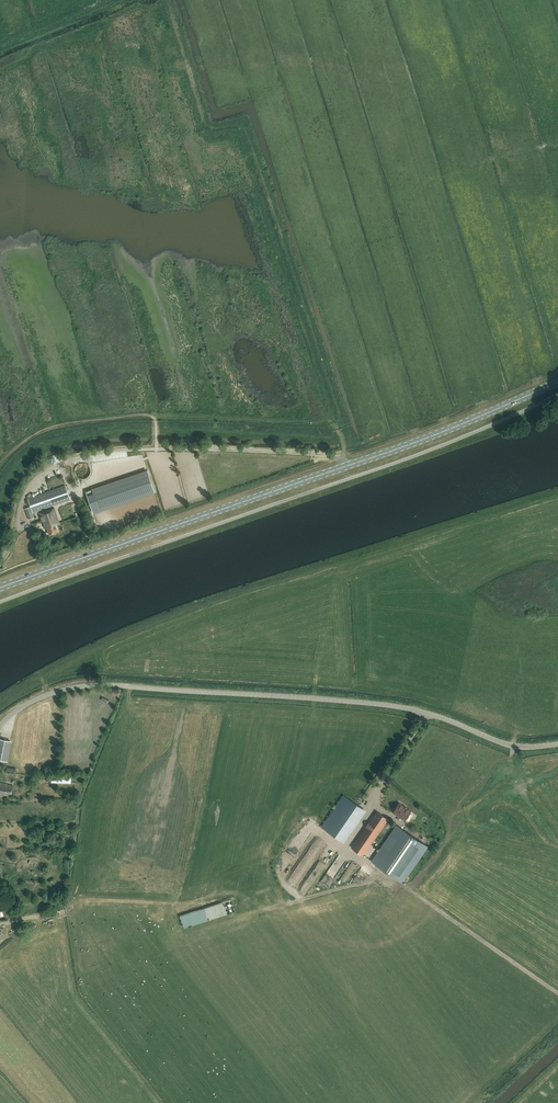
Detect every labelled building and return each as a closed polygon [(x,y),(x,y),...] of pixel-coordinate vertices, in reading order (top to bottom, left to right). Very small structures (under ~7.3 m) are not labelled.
[(74,469),(74,472),(75,474),(77,476),(79,478),(81,479),(84,479),(86,478),(88,476),(90,474),(90,471),(90,469),(89,466),(87,464),(85,463),(82,463),(80,463),(77,465),(76,467),(74,469)] [(106,484),(86,491),(94,512),(113,506),(155,492),(147,470),(106,484)] [(94,477),(80,481),(82,488),(93,485),(92,481),(95,481),(94,477)] [(65,486),(49,491),(28,499),(31,506),(25,508),(29,519),(34,517),(33,513),(38,511),(38,510),(70,499),(65,486)] [(59,523),(54,507),(40,512),(45,528),(47,527),(49,534),(58,531),(55,524),(59,523)] [(7,760),(11,741),(0,739),(0,759),(7,760)] [(12,795),(13,785),(0,783),(0,795),(12,795)] [(343,795),(338,803),(358,817),(364,809),(343,795)] [(366,811),(364,809),(358,817),(338,803),(330,814),(352,829),(345,838),(344,837),(342,840),(344,842),(366,811)] [(406,808),(404,807),(399,803),(393,812),(405,820),(411,811),(406,808)] [(388,819),(376,811),(351,847),(363,855),(388,819)] [(330,814),(321,826),(342,840),(344,837),(345,838),(352,829),(330,814)] [(427,846),(397,825),(372,861),(402,882),(427,846)] [(340,869),(342,871),(348,865),(342,860),(337,865),(341,868),(340,869)] [(348,864),(339,880),(343,883),(349,870),(347,869),(349,865),(348,864)] [(282,871),(275,871),(276,881),(283,880),(282,871)] [(219,881),(228,879),(227,873),(218,874),(219,881)] [(256,900),(253,893),(246,895),(245,893),(238,896),(241,904),(240,904),(243,913),(252,910),(249,902),(256,900)] [(214,917),(233,912),(230,901),(178,915),(181,926),(214,917)] [(163,921),(157,923),(159,930),(161,929),(163,934),(171,932),(170,928),(166,930),(163,921)] [(545,1002),(553,1011),(556,1008),(548,999),(545,1002)]
